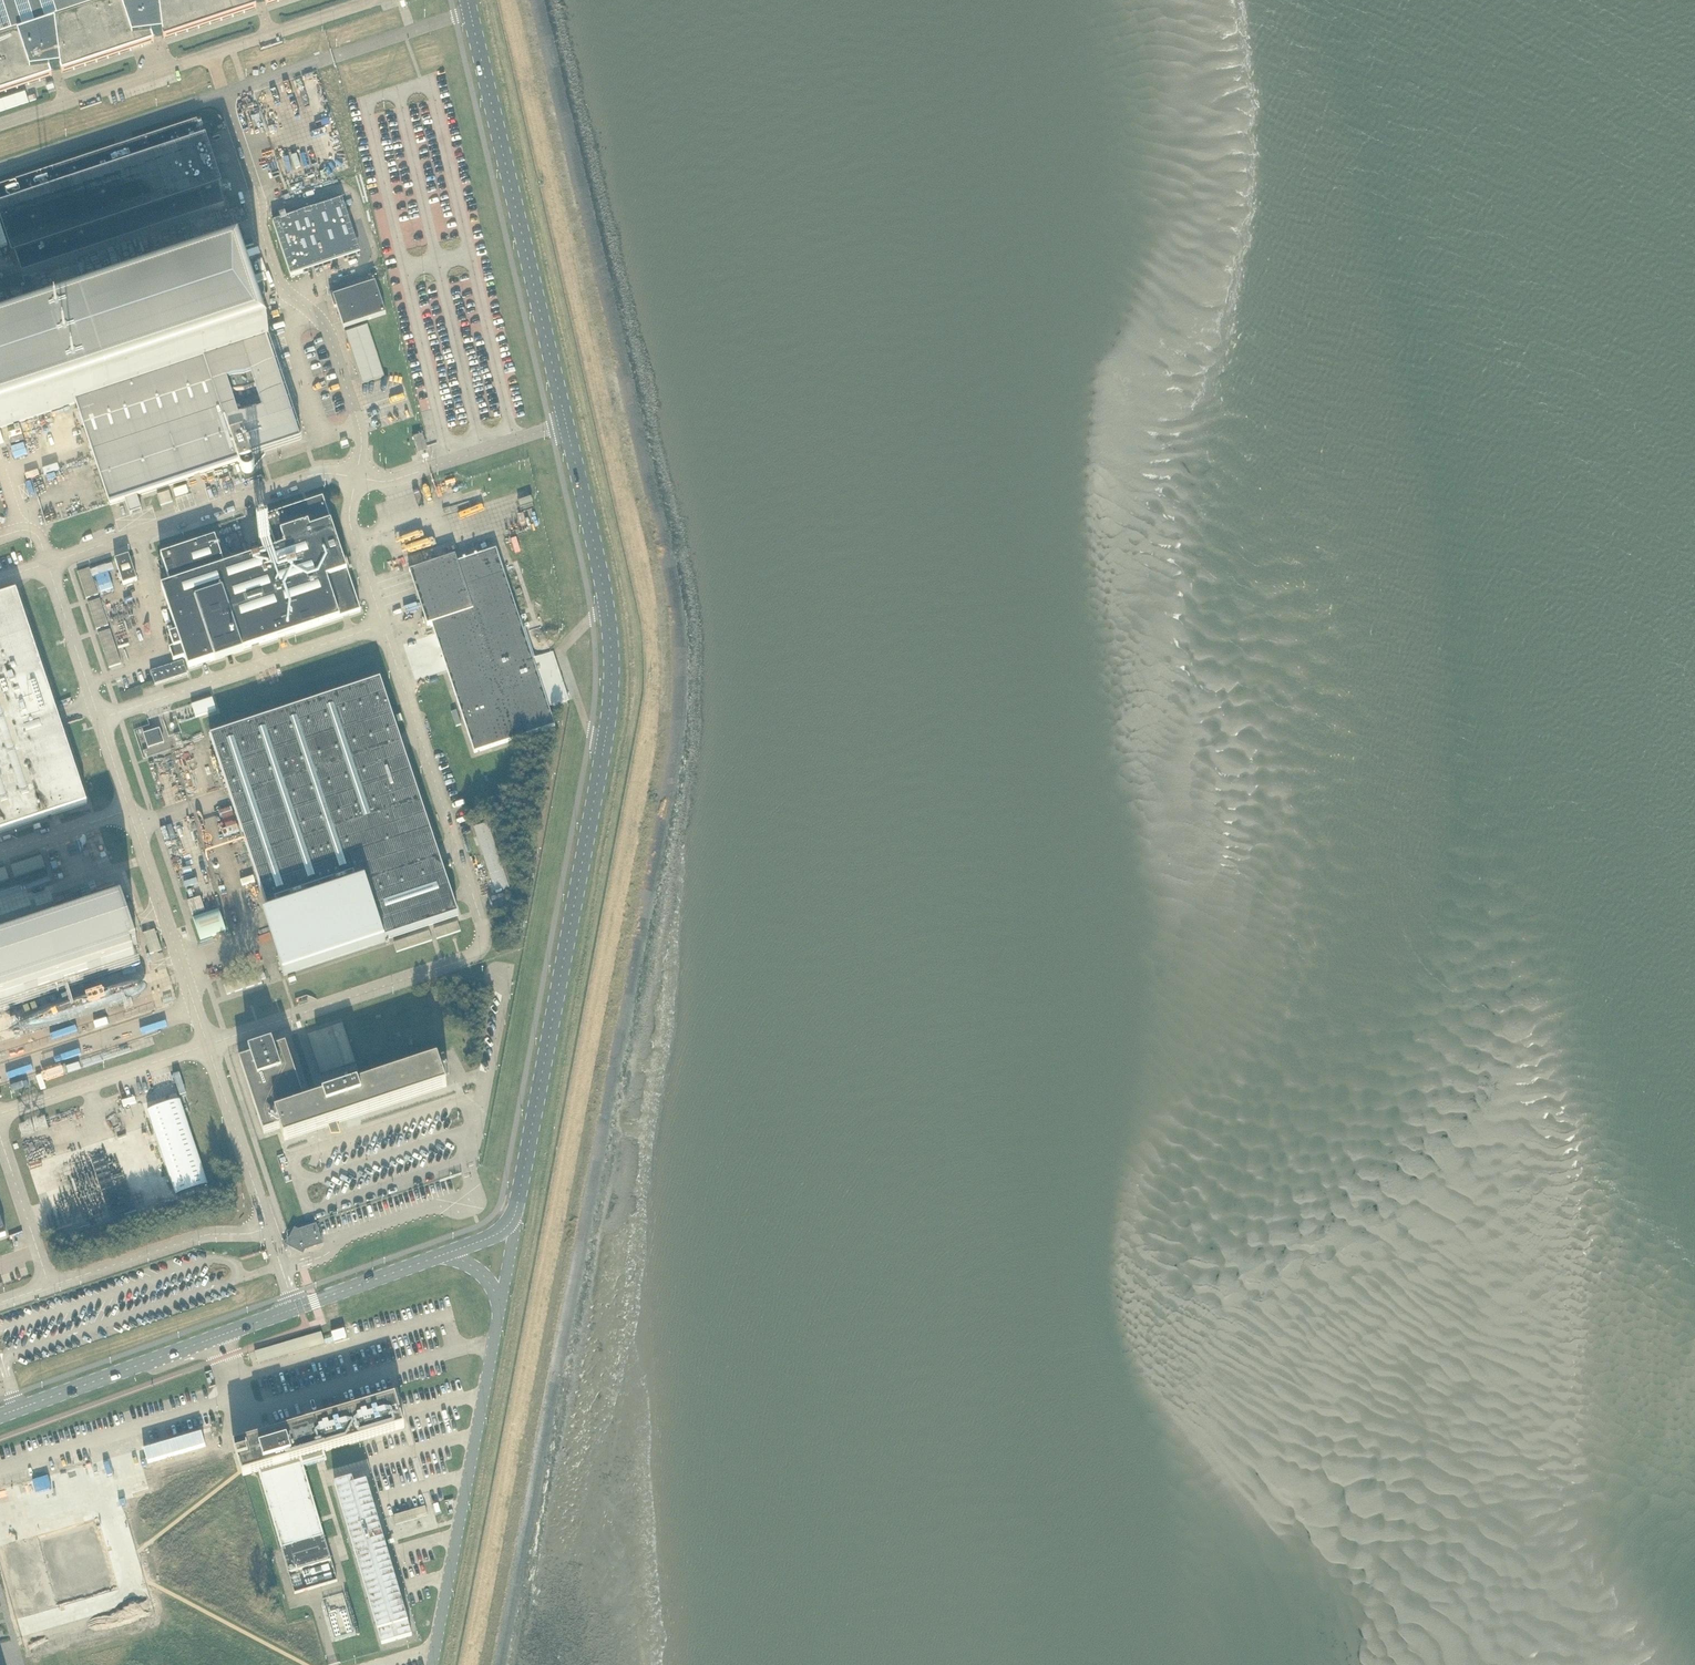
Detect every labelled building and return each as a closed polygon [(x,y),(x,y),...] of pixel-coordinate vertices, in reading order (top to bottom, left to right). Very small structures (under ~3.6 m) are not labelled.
[(53,76),(51,71),(62,70),(63,73),(155,42),(153,37),(164,36),(165,39),(257,8),(255,3),(266,2),(267,5),(282,0),(0,0),(0,94),(53,76)] [(5,220),(23,273),(226,206),(205,141),(202,142),(196,125),(158,138),(157,135),(0,188),(0,204),(5,220)] [(221,167),(226,184),(230,182),(225,166),(221,167)] [(304,273),(304,272),(301,264),(358,245),(343,200),(286,219),(274,223),(292,277),(304,273)] [(5,427),(77,403),(270,339),(269,336),(242,254),(171,277),(168,278),(168,280),(164,281),(164,280),(106,299),(100,301),(98,302),(98,303),(94,304),(93,303),(63,314),(9,332),(9,333),(5,334),(5,333),(0,335),(0,429),(5,427)] [(376,283),(373,284),(347,293),(346,289),(331,294),(336,308),(338,307),(345,328),(387,314),(376,283)] [(346,332),(361,378),(363,384),(385,376),(368,325),(346,332)] [(270,339),(77,403),(77,404),(79,408),(91,445),(92,450),(93,450),(94,455),(95,458),(96,459),(111,504),(111,505),(126,500),(131,514),(133,514),(142,511),(138,497),(143,495),(176,484),(189,480),(240,463),(242,468),(243,470),(244,471),(245,472),(247,473),(249,473),(250,473),(252,473),(253,472),(254,471),(255,469),(256,467),(256,466),(256,465),(255,464),(254,460),(261,458),(259,453),(301,440),(281,379),(283,378),(281,372),(281,371),(279,365),(278,363),(270,339)] [(41,424),(48,448),(51,454),(71,447),(69,441),(79,437),(71,414),(41,424)] [(425,443),(426,443),(423,434),(414,437),(417,446),(419,445),(420,449),(426,447),(425,443)] [(189,492),(187,486),(175,490),(177,496),(189,492)] [(159,496),(162,506),(174,502),(171,492),(159,496)] [(261,646),(288,637),(362,612),(324,498),(267,517),(278,550),(226,567),(216,538),(162,557),(172,587),(161,591),(177,634),(171,636),(175,648),(171,650),(174,662),(186,658),(190,669),(226,657),(234,655),(261,646)] [(550,707),(562,703),(568,701),(569,701),(553,653),(552,653),(534,659),(497,550),(458,562),(456,556),(410,571),(428,626),(432,624),(443,654),(475,753),(556,726),(554,720),(550,707)] [(116,560),(116,561),(124,585),(138,581),(130,556),(116,560)] [(88,804),(18,592),(0,598),(0,833),(88,804)] [(284,957),(282,958),(280,958),(280,959),(279,959),(279,960),(285,976),(386,942),(386,940),(459,916),(403,744),(400,736),(382,681),(212,738),(228,787),(230,792),(231,795),(278,937),(284,957)] [(192,706),(196,718),(217,711),(213,699),(192,706)] [(456,711),(452,712),(457,727),(461,725),(462,725),(457,711),(456,711)] [(164,744),(160,731),(145,736),(149,749),(164,744)] [(10,880),(6,868),(0,870),(0,883),(10,880)] [(58,902),(49,876),(0,893),(0,921),(58,902)] [(189,902),(193,915),(205,911),(206,911),(201,897),(200,898),(189,902)] [(99,917),(0,950),(0,1011),(67,989),(66,988),(78,984),(78,985),(136,966),(133,954),(135,954),(136,955),(139,954),(138,952),(137,952),(123,912),(125,912),(124,909),(110,914),(111,916),(100,919),(99,917)] [(195,919),(202,940),(227,932),(220,911),(195,919)] [(458,922),(435,930),(438,939),(461,931),(458,922)] [(144,934),(151,955),(163,951),(156,930),(144,934)] [(398,952),(433,941),(430,932),(395,943),(398,952)] [(343,1024),(309,1035),(322,1074),(356,1063),(343,1024)] [(439,1060),(353,1089),(329,1097),(326,1098),(325,1097),(323,1097),(322,1098),(321,1099),(322,1099),(320,1100),(306,1104),(304,1099),(302,1093),(287,1046),(276,1049),(273,1043),(250,1051),(252,1057),(240,1061),(265,1134),(281,1128),(285,1141),(329,1126),(330,1126),(331,1127),(332,1127),(333,1127),(334,1127),(334,1126),(335,1125),(335,1124),(338,1123),(447,1086),(444,1076),(450,1074),(446,1061),(440,1064),(439,1060)] [(320,1100),(322,1099),(321,1099),(322,1098),(323,1097),(325,1097),(326,1098),(329,1097),(327,1089),(318,1092),(320,1100)] [(181,1101),(149,1111),(177,1196),(209,1185),(185,1113),(181,1101)] [(331,1127),(330,1126),(329,1126),(332,1135),(342,1135),(338,1123),(335,1124),(335,1125),(334,1126),(334,1127),(333,1127),(332,1127),(331,1127)] [(323,1242),(321,1237),(318,1227),(317,1227),(299,1233),(297,1232),(290,1244),(303,1251),(304,1249),(323,1242)] [(322,1333),(256,1352),(259,1364),(326,1345),(322,1333)] [(248,1442),(243,1443),(235,1445),(236,1451),(242,1469),(242,1471),(243,1472),(244,1476),(253,1473),(255,1473),(256,1472),(259,1471),(282,1549),(325,1537),(321,1522),(319,1518),(305,1467),(317,1463),(326,1461),(327,1460),(325,1452),(362,1441),(364,1441),(406,1428),(397,1398),(261,1438),(262,1441),(249,1445),(248,1442)] [(242,1439),(243,1443),(248,1442),(249,1445),(262,1441),(261,1438),(260,1434),(242,1439)] [(336,1485),(383,1644),(413,1636),(368,1482),(355,1486),(354,1479),(336,1485)] [(394,1517),(396,1525),(429,1516),(426,1507),(394,1517)] [(107,1523),(10,1551),(28,1614),(125,1586),(107,1523)] [(325,1537),(282,1549),(289,1573),(332,1561),(326,1539),(325,1537)] [(300,1575),(292,1577),(295,1589),(303,1587),(300,1575)]
